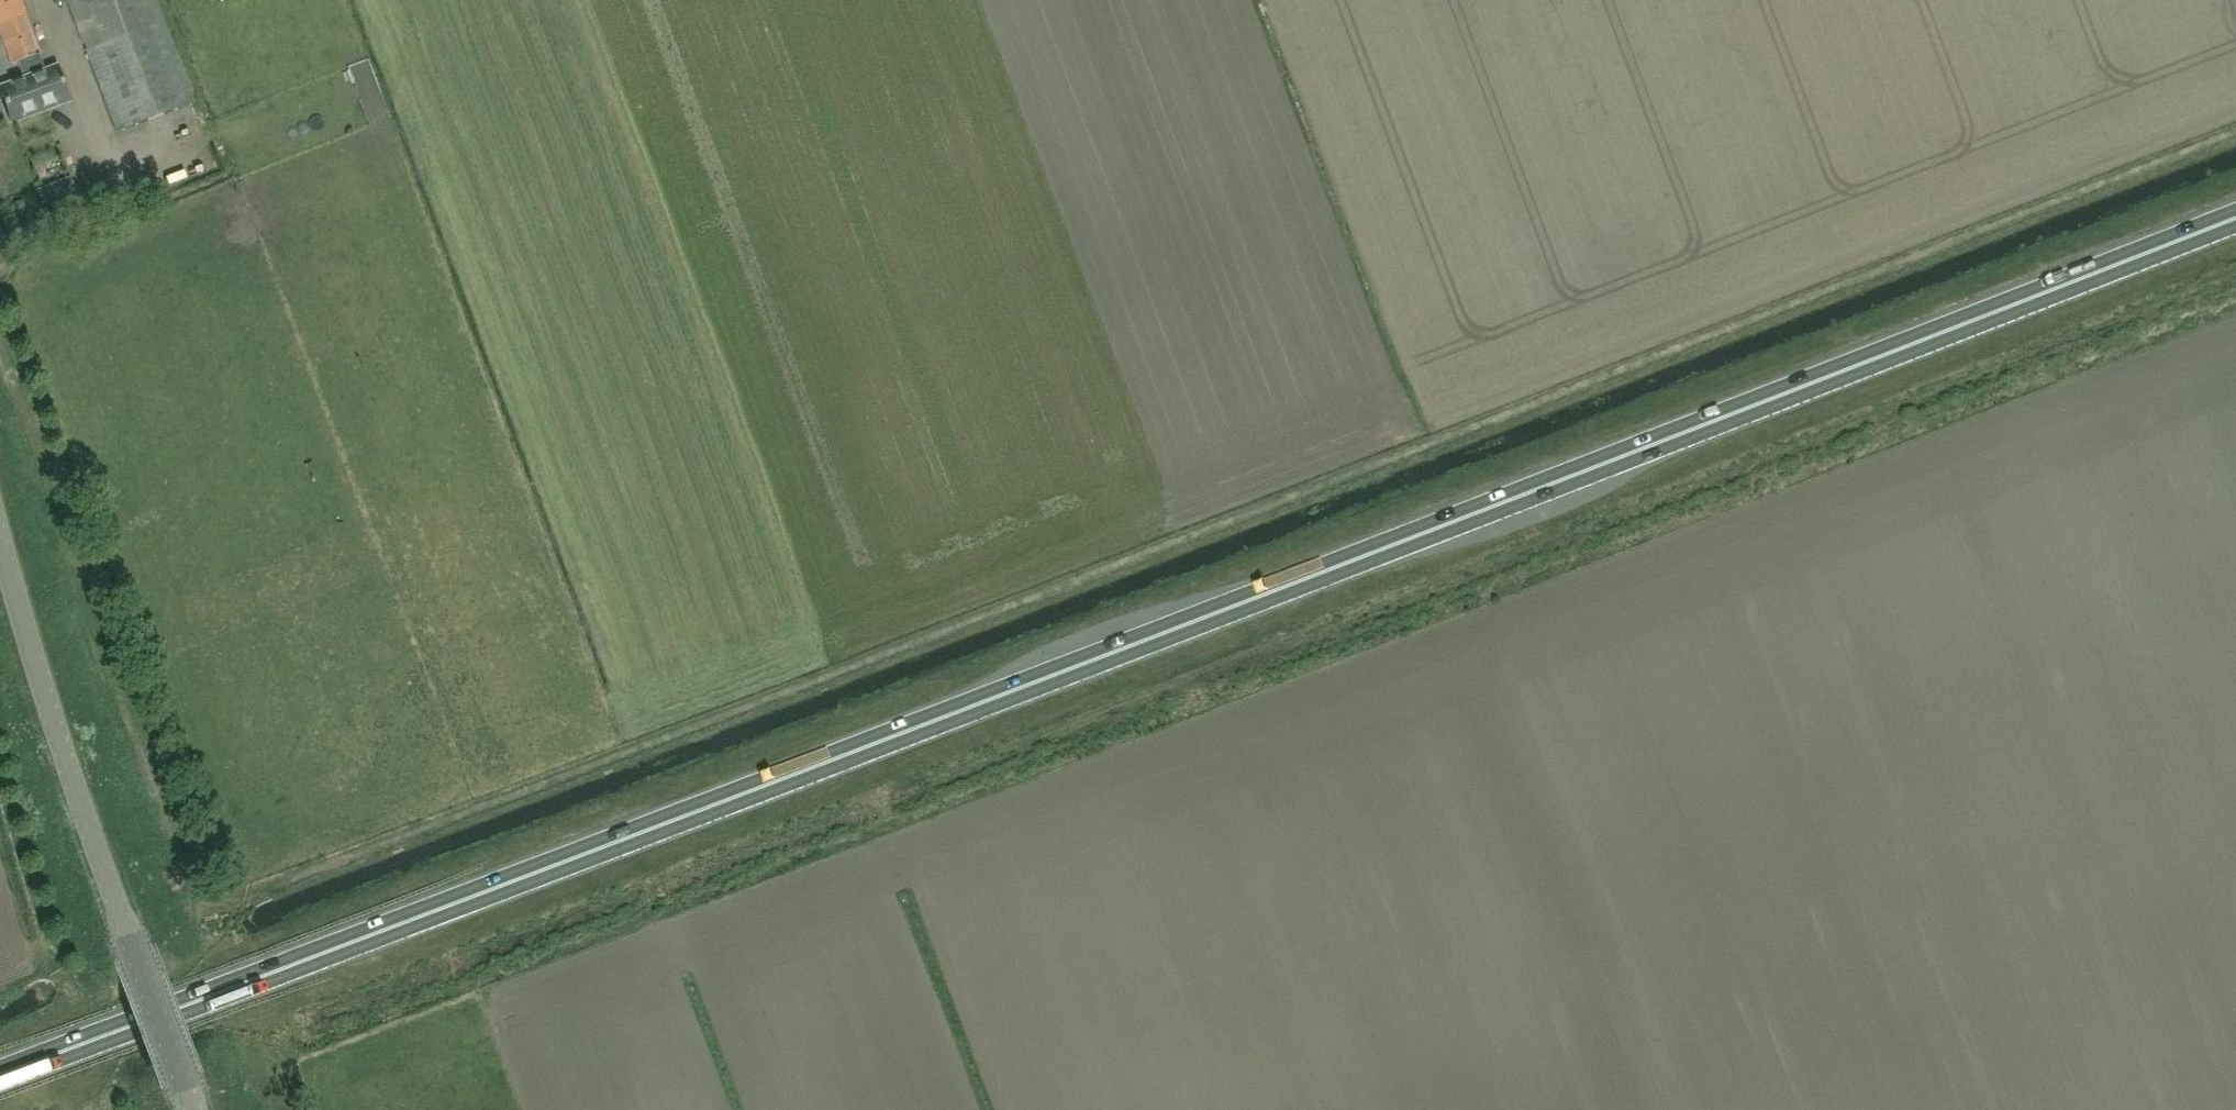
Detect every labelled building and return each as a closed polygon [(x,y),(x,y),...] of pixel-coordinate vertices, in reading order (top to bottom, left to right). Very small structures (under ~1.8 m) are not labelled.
[(12,64),(18,61),(24,78),(0,87),(0,90),(12,123),(70,101),(56,65),(46,69),(39,53),(41,53),(22,0),(0,0),(0,32),(12,64)] [(119,131),(193,103),(154,0),(70,0),(119,131)] [(70,179),(38,192),(42,204),(75,191),(70,179)]
